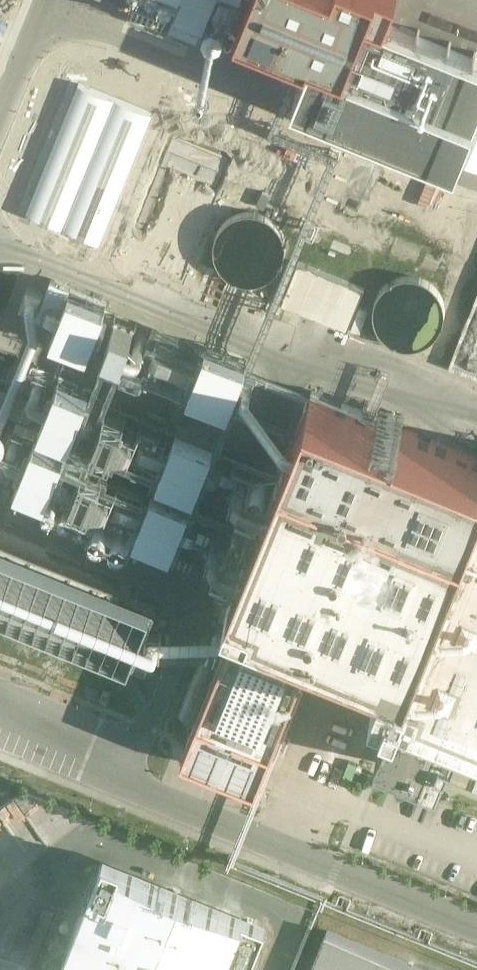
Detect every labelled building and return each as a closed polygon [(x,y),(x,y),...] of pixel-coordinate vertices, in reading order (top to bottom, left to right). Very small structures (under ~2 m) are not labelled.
[(175,11),(179,0),(148,0),(175,11)] [(240,18),(288,38),(280,58),(292,63),(300,42),(311,47),(295,87),(476,159),(476,55),(386,19),(393,0),(247,0),(240,18)] [(178,154),(136,265),(186,284),(229,174),(178,154)] [(232,279),(237,282),(243,284),(249,284),(255,284),(261,283),(266,281),(272,277),(276,273),(280,269),(283,264),(285,258),(287,252),(287,246),(286,240),(284,234),(282,229),(278,224),(274,220),(269,216),(263,213),(258,212),(252,211),(245,211),(240,213),(234,215),(229,218),(224,222),(220,227),(217,232),(215,237),(214,243),(214,249),(214,255),(216,261),(219,267),(222,271),(227,276),(232,279)] [(297,268),(282,304),(348,330),(362,294),(297,268)] [(401,347),(407,348),(413,348),(419,346),(425,344),(430,341),(435,337),(438,333),(442,328),(444,322),(445,316),(445,310),(444,304),(442,299),(439,293),(436,288),(431,284),(426,281),(421,279),(415,277),(409,277),(403,278),(397,279),(392,282),(387,285),(382,290),(379,294),(376,300),(375,306),(374,312),(374,318),(376,323),(378,329),(381,334),(385,338),(390,342),(396,345),(401,347)] [(109,304),(71,289),(61,314),(53,333),(91,349),(99,328),(109,304)] [(250,361),(209,344),(199,366),(190,389),(231,406),(241,382),(250,361)] [(49,397),(40,420),(71,433),(81,409),(90,386),(59,374),(49,397)] [(199,712),(273,742),(275,739),(285,713),(318,631),(332,637),(359,648),(386,659),(376,682),(402,692),(469,526),(476,506),(476,459),(312,392),(230,595),(244,601),(235,624),(199,712)] [(170,444),(161,466),(198,481),(207,458),(216,436),(179,421),(170,444)] [(27,453),(16,478),(47,490),(49,487),(58,465),(66,445),(35,432),(27,453)] [(194,493),(156,478),(147,501),(138,523),(175,538),(184,516),(194,493)] [(63,494),(55,513),(130,544),(138,525),(63,494)] [(378,752),(440,777),(461,725),(470,729),(476,731),(476,506),(469,526),(402,692),(386,731),(379,749),(378,752)] [(130,660),(151,608),(0,547),(0,607),(130,660)] [(264,933),(267,924),(104,859),(101,867),(60,969),(249,969),(264,933)] [(329,928),(312,969),(433,969),(329,928)]
